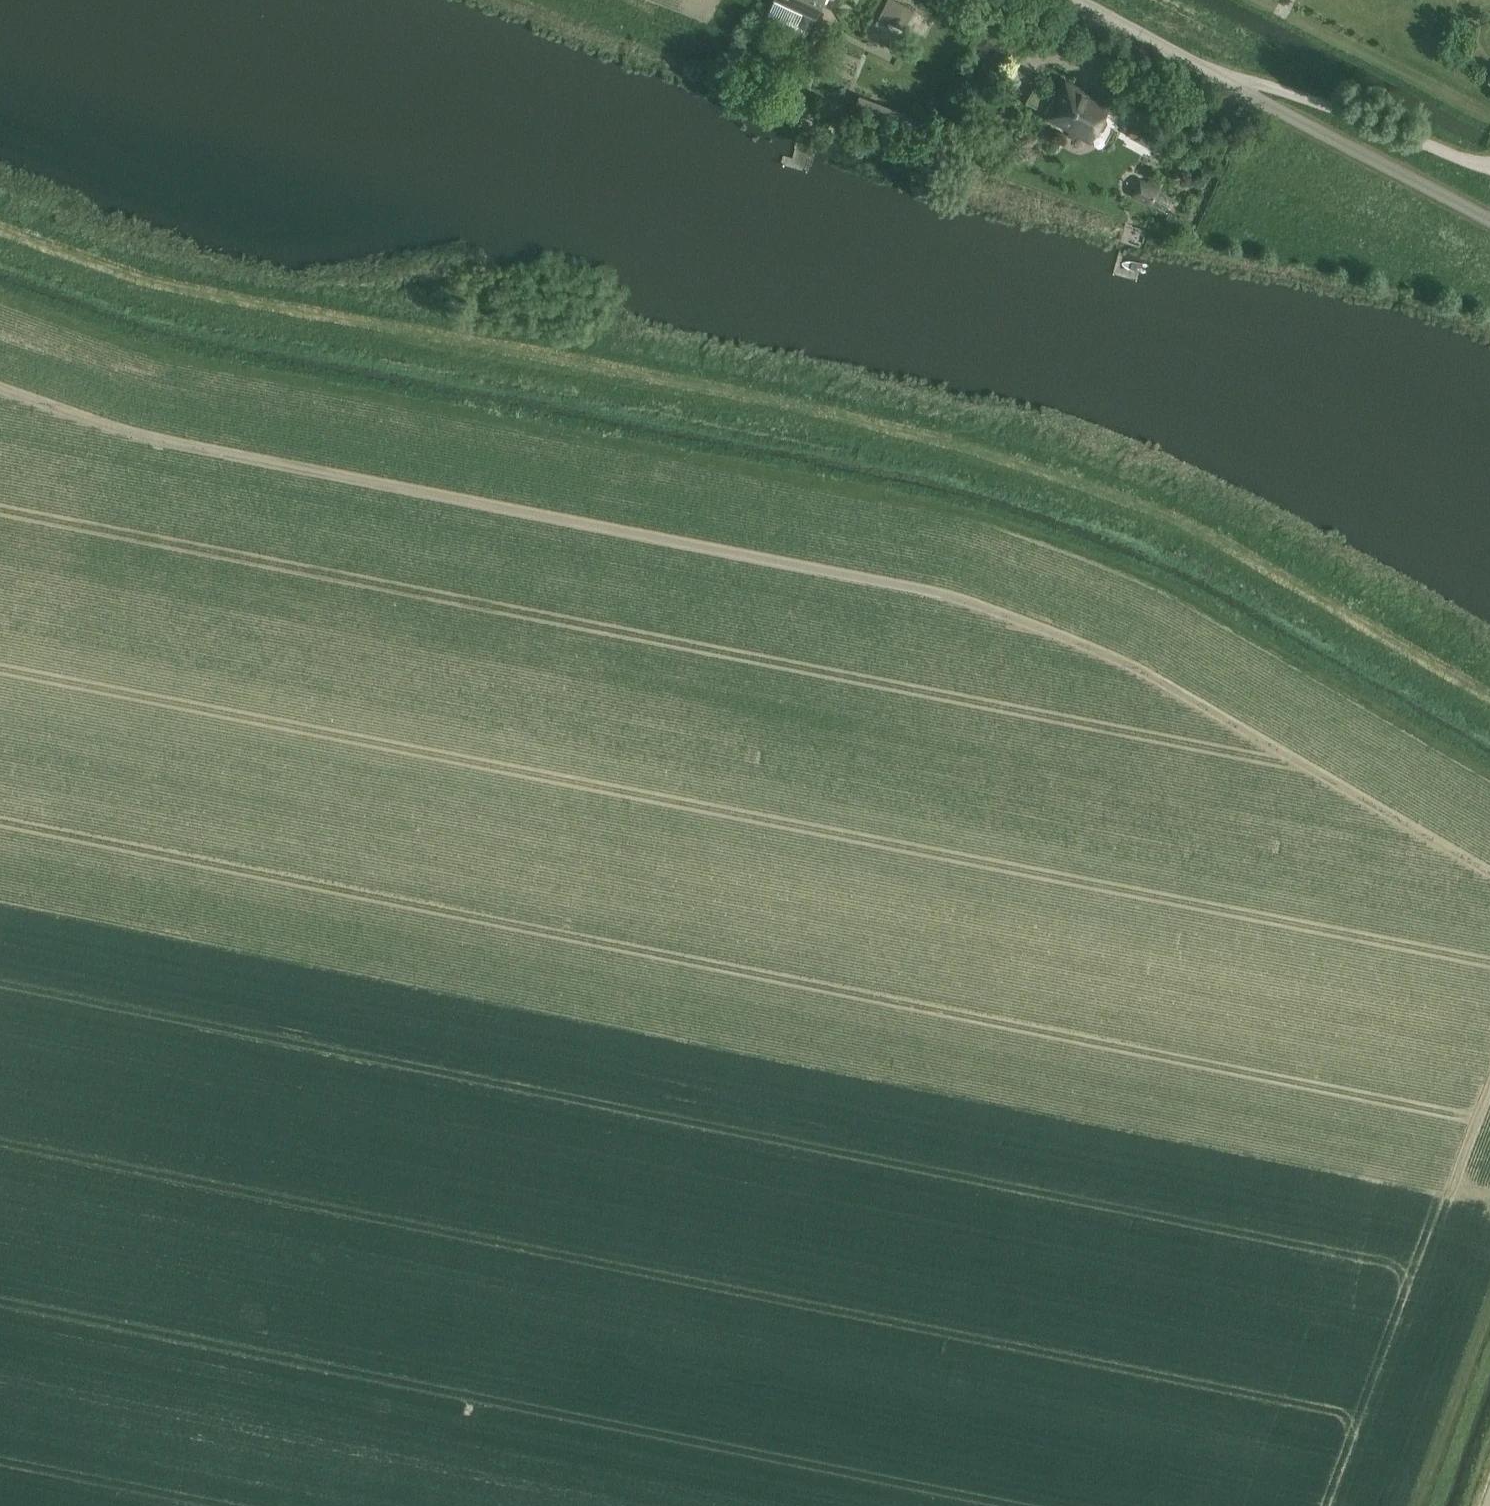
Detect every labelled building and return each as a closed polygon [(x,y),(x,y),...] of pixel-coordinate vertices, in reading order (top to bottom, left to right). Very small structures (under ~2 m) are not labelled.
[(768,13),(785,21),(792,6),(815,16),(822,0),(774,0),(768,13)] [(890,21),(909,31),(917,14),(890,0),(888,0),(867,41),(876,46),(890,21)] [(1026,104),(1048,115),(1046,118),(1091,142),(1093,139),(1105,145),(1123,113),(1066,82),(1055,101),(1034,89),(1026,104)] [(1157,153),(1170,146),(1159,127),(1146,134),(1157,153)] [(1139,177),(1130,196),(1151,206),(1151,205),(1165,212),(1171,198),(1158,191),(1161,185),(1149,179),(1147,181),(1139,177)]
